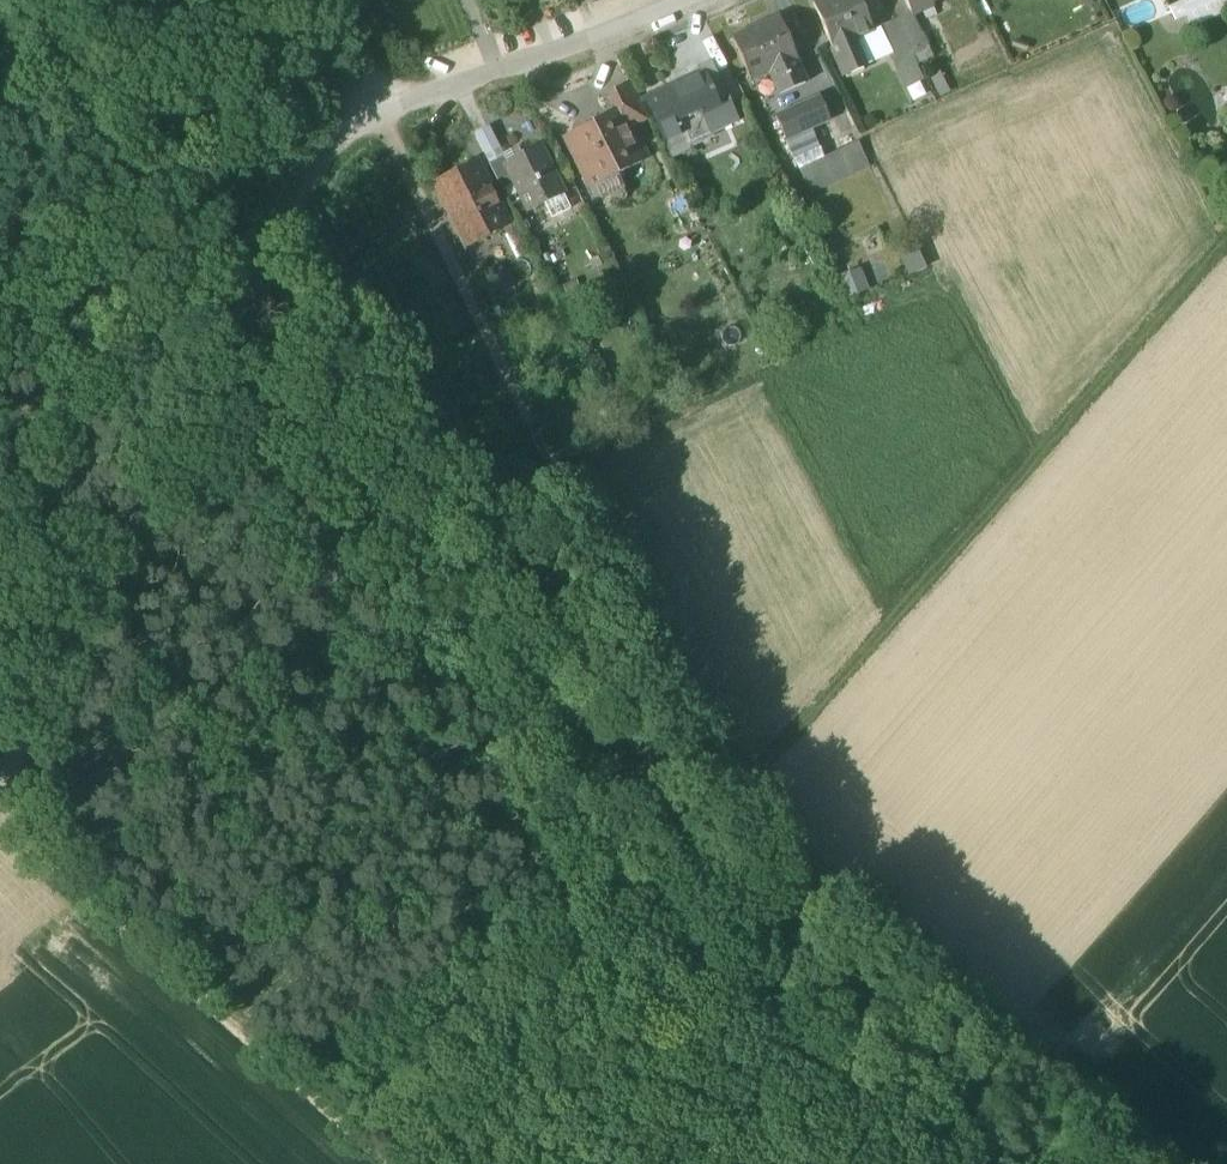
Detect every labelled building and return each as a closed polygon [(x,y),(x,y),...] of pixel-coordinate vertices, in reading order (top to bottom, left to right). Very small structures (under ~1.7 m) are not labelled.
[(830,48),(851,40),(872,31),(871,30),(859,0),(818,0),(812,3),(830,48)] [(913,15),(933,6),(931,1),(934,0),(907,0),(913,15)] [(1184,13),(1213,0),(1181,0),(1169,5),(1174,17),(1184,13)] [(1195,35),(1226,21),(1226,0),(1213,0),(1184,13),(1195,35)] [(906,12),(894,18),(912,55),(928,46),(915,20),(911,22),(906,12)] [(770,70),(780,93),(806,81),(796,58),(798,57),(781,18),(734,39),(751,78),(770,70)] [(898,62),(912,55),(894,18),(879,26),(892,51),(898,62)] [(881,55),(892,51),(879,26),(871,30),(872,31),(881,55)] [(872,31),(851,40),(861,64),(881,55),(872,31)] [(861,64),(851,40),(830,48),(841,73),(842,72),(861,64)] [(924,78),(912,55),(898,62),(893,64),(906,88),(924,79),(924,78)] [(700,67),(702,73),(705,72),(726,117),(735,113),(728,97),(710,62),(700,67)] [(940,70),(924,78),(924,79),(935,100),(951,93),(940,70)] [(726,117),(705,72),(702,73),(665,90),(664,89),(646,98),(657,122),(662,119),(671,140),(670,140),(671,142),(684,136),(726,117)] [(618,108),(628,127),(633,125),(648,117),(630,81),(608,92),(616,109),(618,108)] [(775,115),(785,140),(813,128),(828,121),(818,97),(775,115)] [(569,140),(589,180),(640,153),(633,139),(636,137),(637,133),(633,125),(628,127),(618,108),(616,109),(586,124),(585,129),(586,131),(569,140)] [(739,121),(735,113),(726,117),(684,136),(688,143),(689,143),(712,132),(739,121)] [(490,164),(504,157),(488,126),(474,133),(490,164)] [(813,128),(785,140),(795,159),(807,154),(821,147),(813,128)] [(684,136),(671,142),(677,156),(692,149),(689,143),(688,143),(684,136)] [(859,142),(842,151),(852,174),(870,166),(859,142)] [(515,183),(529,211),(545,203),(564,194),(540,147),(507,164),(506,164),(515,183)] [(826,158),(821,147),(807,154),(812,165),(826,158)] [(795,159),(810,193),(852,174),(842,151),(826,158),(812,165),(807,154),(795,159)] [(640,153),(589,180),(592,186),(594,185),(618,173),(644,160),(640,153)] [(507,164),(504,157),(490,164),(503,190),(515,183),(506,164),(507,164)] [(439,181),(443,189),(477,172),(473,163),(439,181)] [(443,189),(465,233),(500,216),(477,172),(443,189)] [(625,186),(618,173),(594,185),(601,199),(625,186)] [(571,207),(564,194),(545,203),(552,217),(571,207)] [(500,216),(465,233),(470,242),(504,224),(500,216)] [(801,232),(795,217),(778,224),(784,239),(801,232)] [(531,250),(519,227),(505,235),(516,258),(531,250)] [(927,267),(914,242),(897,250),(909,276),(927,267)] [(869,290),(861,268),(839,276),(846,298),(869,290)]
